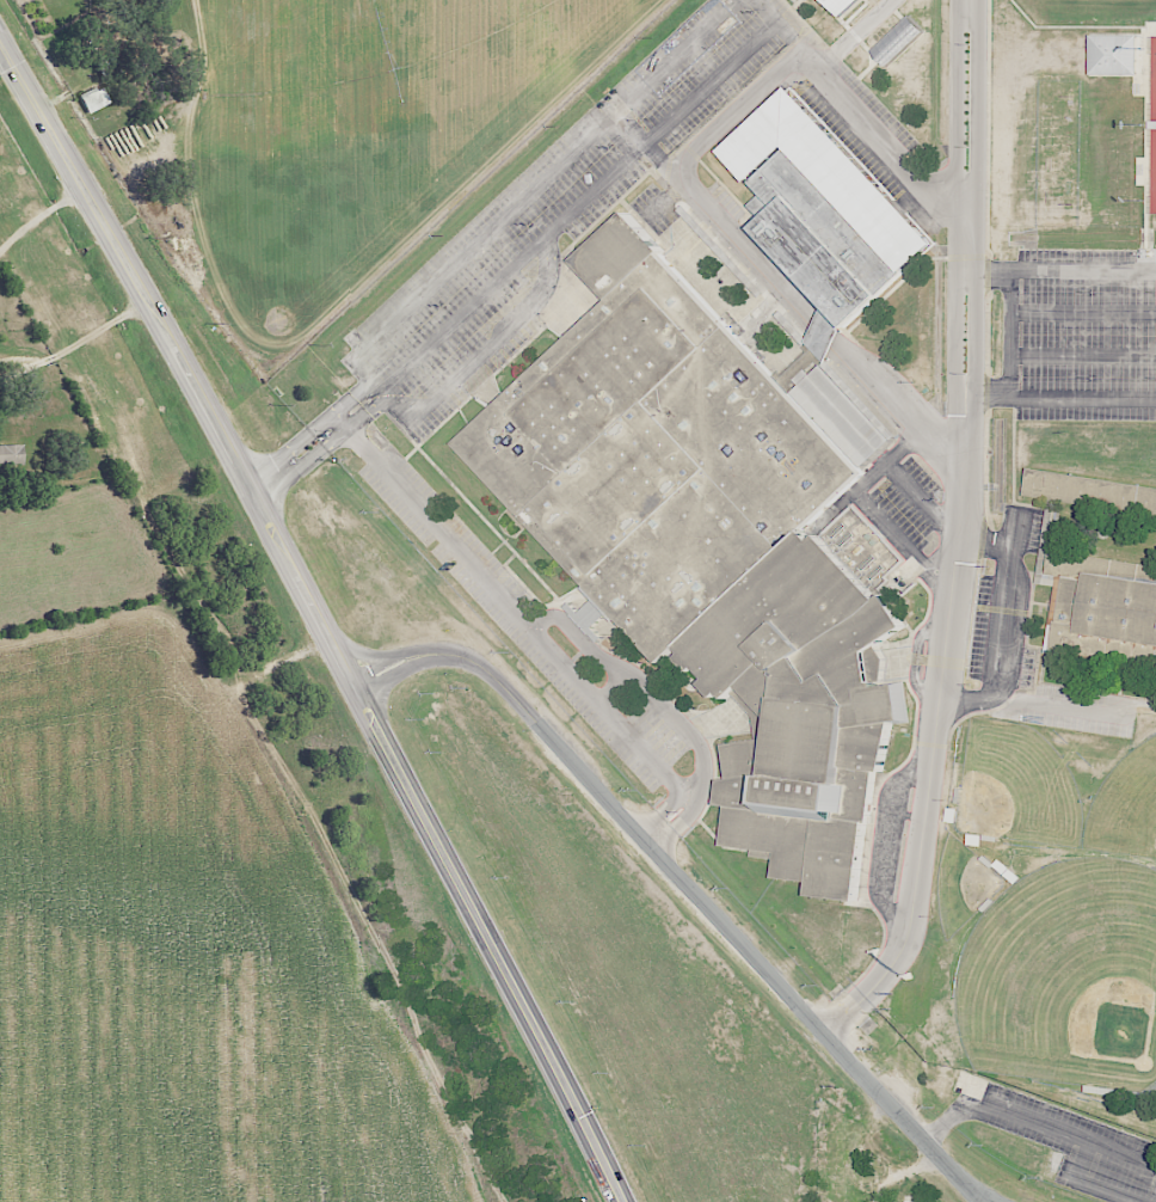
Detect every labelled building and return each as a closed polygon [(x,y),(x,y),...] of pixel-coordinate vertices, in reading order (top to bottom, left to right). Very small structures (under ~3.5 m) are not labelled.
[(841,16),(827,0),(857,0),(841,16)] [(925,30),(910,15),(873,50),(887,66),(925,30)] [(1139,34),(1091,34),(1090,74),(1138,75),(1139,34)] [(752,225),(762,217),(749,204),(762,192),(720,151),(792,84),(937,243),(846,325),(826,305),(752,225)] [(81,95),(89,113),(111,104),(104,86),(81,95)] [(460,442),(614,298),(579,257),(631,209),(666,249),(664,253),(779,376),(788,387),(866,472),(807,528),(816,539),(822,534),(881,597),(887,594),(909,626),(878,645),(887,657),(883,686),(903,683),(909,720),(896,722),(885,771),(877,771),(860,901),(812,894),(813,882),(776,876),(777,859),(779,852),(724,844),(728,805),(721,803),(722,779),(728,778),(722,743),(760,738),(757,717),(734,694),(728,699),(722,692),(717,697),(705,682),(709,677),(699,666),(691,670),(680,657),(685,652),(681,648),(662,663),(620,618),(590,584),(460,442)] [(779,376),(807,351),(805,347),(808,341),(826,305),(846,325),(830,361),(826,360),(822,364),(818,361),(788,387),(779,376)] [(24,445),(0,445),(0,466),(25,465),(24,445)] [(823,533),(873,591),(882,584),(880,581),(903,561),(854,504),(824,531),(817,523),(808,531),(816,540),(823,533)] [(1049,551),(1046,574),(1062,576),(1052,650),(1074,653),(1077,634),(1155,645),(1155,566),(1049,551)] [(590,584),(588,587),(596,596),(579,612),(571,602),(566,606),(598,642),(602,638),(594,627),(610,611),(619,619),(620,618),(590,584)]
